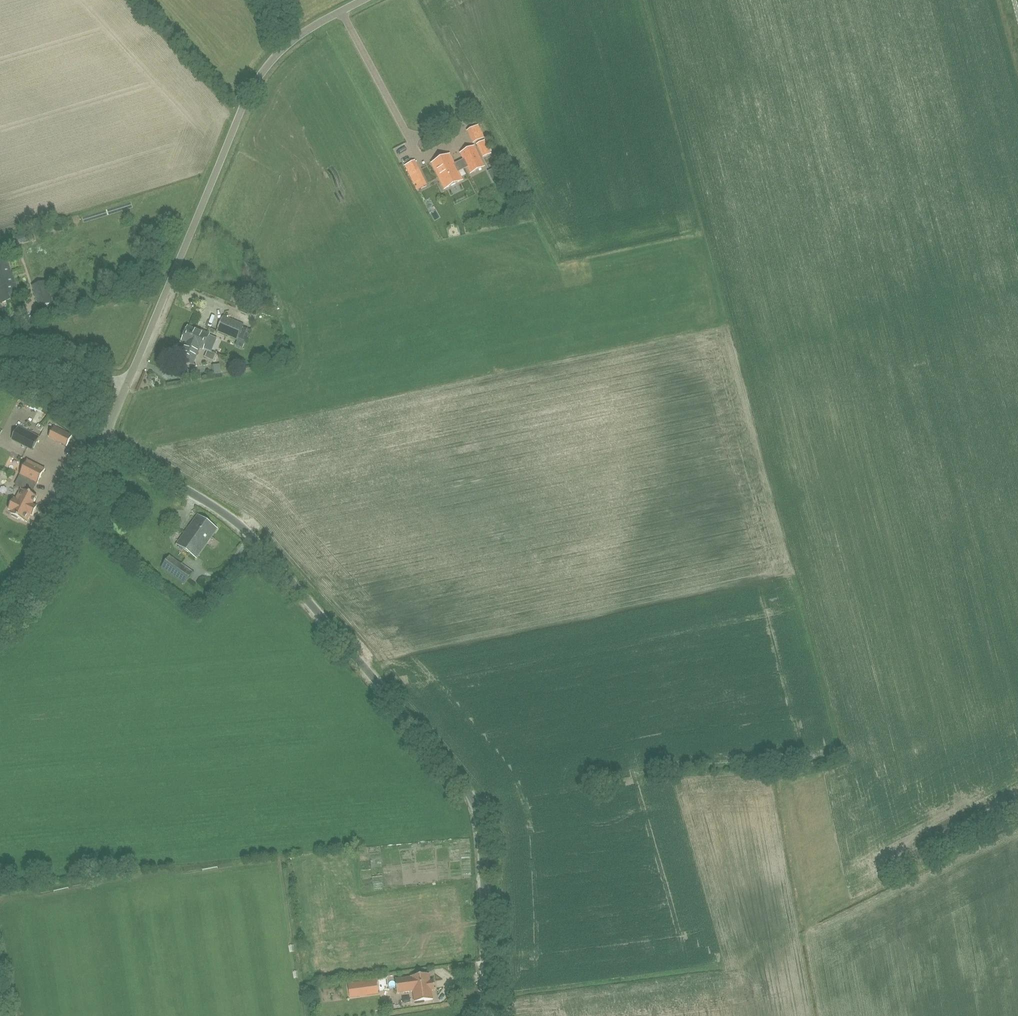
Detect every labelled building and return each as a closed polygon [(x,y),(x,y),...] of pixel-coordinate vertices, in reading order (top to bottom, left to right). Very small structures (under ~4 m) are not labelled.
[(467,131),(474,144),(484,138),(478,126),(467,131)] [(483,158),(489,155),(483,142),(477,145),(483,158)] [(449,156),(433,164),(445,189),(462,181),(457,171),(464,168),(463,167),(467,165),(471,173),(484,167),(474,148),(461,154),(465,162),(462,164),(461,162),(454,166),(449,156)] [(427,186),(414,161),(405,165),(417,191),(427,186)] [(498,175),(492,179),(495,184),(501,181),(498,175)] [(19,297),(7,261),(0,263),(0,296),(2,303),(19,297)] [(33,286),(40,307),(53,303),(46,282),(33,286)] [(217,332),(238,340),(244,326),(224,317),(217,332)] [(210,335),(201,332),(201,333),(188,328),(187,330),(185,330),(184,334),(184,336),(182,341),(187,343),(180,359),(193,365),(200,348),(203,350),(210,335)] [(220,366),(212,367),(214,376),(221,375),(220,366)] [(15,408),(20,399),(11,393),(5,401),(15,408)] [(18,427),(12,440),(33,451),(40,437),(18,427)] [(48,437),(55,441),(67,447),(72,436),(60,430),(54,427),(48,437)] [(27,460),(20,475),(28,479),(23,489),(21,489),(16,500),(14,499),(8,509),(13,512),(11,514),(12,515),(12,516),(18,519),(19,518),(27,522),(31,515),(33,516),(37,507),(33,505),(37,497),(30,493),(36,483),(38,484),(45,470),(27,460)] [(217,529),(198,515),(177,544),(196,559),(217,529)] [(184,585),(193,573),(169,556),(161,569),(184,585)] [(524,589),(529,599),(534,597),(529,587),(524,589)] [(462,982),(480,980),(479,972),(461,974),(462,982)] [(411,978),(409,978),(396,980),(398,994),(413,991),(415,1002),(433,1000),(432,991),(435,990),(433,980),(430,981),(430,974),(411,977),(411,978)] [(378,993),(377,984),(376,980),(376,981),(364,982),(349,984),(350,997),(366,995),(378,993)]
